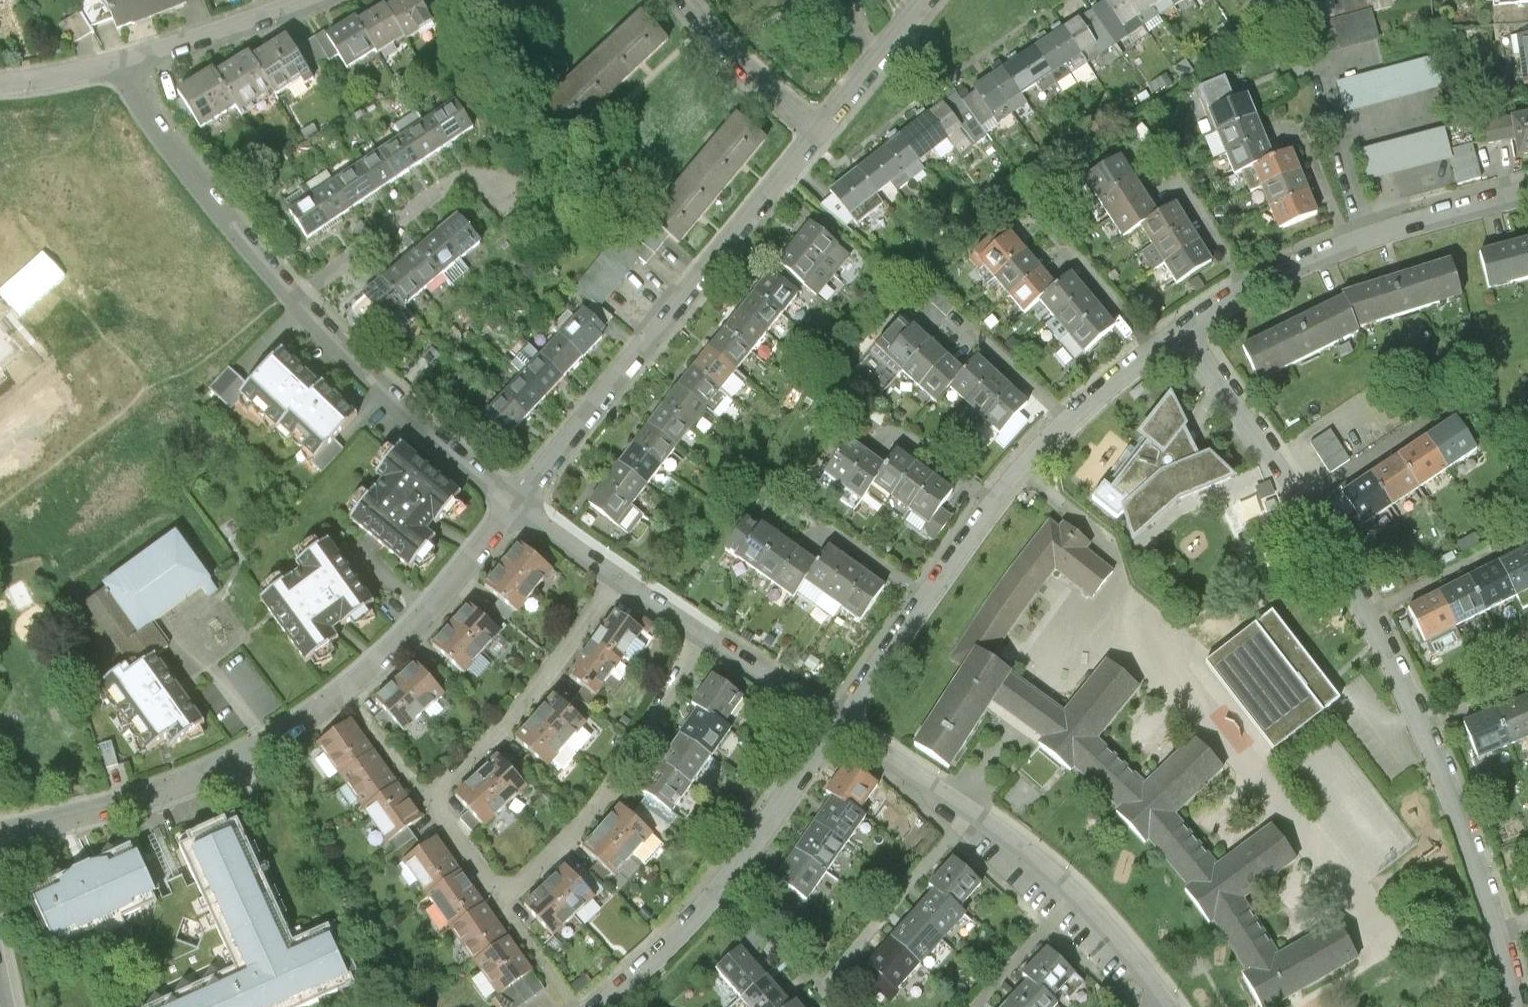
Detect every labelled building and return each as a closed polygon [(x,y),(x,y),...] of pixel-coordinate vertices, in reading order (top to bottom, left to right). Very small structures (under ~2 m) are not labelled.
[(103,0),(77,0),(79,8),(88,24),(109,18),(103,0)] [(143,0),(103,0),(109,18),(112,28),(148,14),(143,0)] [(148,14),(183,1),(183,0),(143,0),(148,14)] [(385,4),(404,32),(406,36),(433,18),(422,0),(391,0),(385,4)] [(1121,0),(1112,0),(1104,5),(1122,32),(1136,22),(1121,0)] [(1136,22),(1151,12),(1143,0),(1121,0),(1136,22)] [(1151,12),(1166,2),(1165,0),(1143,0),(1151,12)] [(1416,0),(1328,0),(1294,9),(1300,31),(1372,13),(1417,2),(1416,0)] [(383,1),(354,19),(373,47),(375,51),(404,32),(385,4),(383,1)] [(1104,5),(1091,14),(1109,41),(1122,32),(1104,5)] [(79,8),(58,22),(72,45),(93,31),(88,24),(79,8)] [(668,40),(640,11),(592,57),(621,85),(668,40)] [(1306,57),(1378,39),(1372,13),(1300,31),(1306,57)] [(1091,14),(1075,25),(1093,51),(1109,41),(1091,14)] [(352,15),(324,33),(345,65),(373,47),(354,19),(352,15)] [(1075,25),(1060,35),(1078,61),(1093,51),(1075,25)] [(1518,32),(1523,79),(1527,79),(1527,31),(1518,32)] [(283,33),(249,53),(272,92),(275,96),(309,75),(283,33)] [(1063,72),(1078,61),(1060,35),(1045,45),(1063,72)] [(1045,45),(1030,55),(1048,82),(1063,72),(1045,45)] [(245,47),(211,68),(234,106),(238,113),(272,92),(249,53),(245,47)] [(1033,91),(1048,82),(1030,55),(1016,65),(1033,91)] [(592,57),(544,103),(572,132),(621,85),(592,57)] [(1434,58),(1339,84),(1347,111),(1442,84),(1434,58)] [(178,83),(183,92),(198,115),(203,124),(234,106),(211,68),(209,65),(178,83)] [(1016,65),(1000,75),(1018,102),(1033,91),(1016,65)] [(1248,92),(1239,68),(1199,84),(1210,107),(1248,92)] [(1004,115),(1002,112),(1018,102),(1000,75),(985,86),(987,89),(975,97),(992,123),(1004,115)] [(970,89),(941,111),(961,137),(972,151),(998,132),(992,123),(975,97),(970,89)] [(183,92),(169,101),(183,124),(198,115),(183,92)] [(1262,126),(1248,92),(1210,107),(1224,141),(1262,126)] [(449,144),(473,128),(449,93),(425,109),(449,144)] [(426,160),(449,144),(425,109),(402,125),(426,160)] [(944,150),(961,137),(941,111),(924,124),(944,150)] [(1480,123),(1484,141),(1515,134),(1520,155),(1527,153),(1527,112),(1480,123)] [(736,115),(692,167),(723,193),(767,141),(736,115)] [(924,124),(911,135),(931,160),(944,150),(924,124)] [(402,175),(426,160),(402,125),(378,140),(402,175)] [(1274,154),(1262,126),(1224,141),(1235,170),(1252,164),(1274,154)] [(1359,152),(1366,177),(1450,158),(1448,149),(1443,131),(1359,152)] [(911,135),(894,148),(914,173),(931,160),(911,135)] [(379,191),(402,175),(378,140),(355,156),(379,191)] [(1473,143),(1448,149),(1450,158),(1457,183),(1482,176),(1473,143)] [(1252,164),(1261,184),(1300,168),(1292,147),(1274,154),(1252,164)] [(894,148),(881,158),(901,184),(914,173),(894,148)] [(1083,172),(1096,193),(1132,171),(1119,150),(1083,172)] [(355,207),(379,191),(355,156),(331,172),(355,207)] [(889,194),(901,184),(881,158),(868,168),(889,194)] [(679,245),(723,193),(692,167),(648,219),(667,235),(679,245)] [(868,168),(842,189),(862,215),(889,194),(868,168)] [(1261,184),(1270,206),(1309,189),(1300,168),(1261,184)] [(1144,192),(1132,171),(1096,193),(1109,214),(1144,192)] [(332,223),(355,207),(331,172),(308,188),(332,223)] [(308,239),(332,223),(308,188),(284,204),(308,239)] [(1270,206),(1278,227),(1317,211),(1309,189),(1270,206)] [(1157,212),(1144,192),(1109,214),(1122,234),(1140,223),(1157,212)] [(1188,220),(1176,201),(1157,212),(1140,223),(1152,242),(1188,220)] [(435,232),(457,259),(458,258),(475,244),(453,217),(435,232)] [(652,253),(667,235),(648,219),(633,237),(652,253)] [(823,220),(806,241),(831,262),(849,240),(823,220)] [(1199,239),(1188,220),(1152,242),(1163,261),(1199,239)] [(416,247),(438,274),(440,273),(457,259),(435,232),(416,247)] [(979,260),(994,277),(1026,250),(1012,232),(979,260)] [(1481,250),(1493,288),(1527,277),(1527,235),(1481,250)] [(577,287),(604,307),(641,260),(614,239),(577,287)] [(1211,258),(1199,239),(1163,261),(1175,280),(1211,258)] [(862,251),(849,240),(831,262),(816,281),(830,292),(862,251)] [(831,262),(806,241),(790,260),(816,281),(831,262)] [(398,262),(420,289),(438,274),(416,247),(398,262)] [(1008,294),(1041,267),(1026,250),(994,277),(1008,294)] [(1345,289),(1348,295),(1360,326),(1464,295),(1453,257),(1399,273),(1345,289)] [(457,259),(440,273),(450,286),(468,271),(458,258),(457,259)] [(380,277),(402,304),(420,289),(398,262),(380,277)] [(1056,285),(1041,267),(1008,294),(1023,312),(1040,298),(1056,285)] [(784,269),(768,288),(796,311),(812,292),(784,269)] [(1054,315),(1086,289),(1071,272),(1056,285),(1040,298),(1054,315)] [(370,330),(402,304),(380,277),(348,303),(370,330)] [(768,288),(752,309),(780,331),(796,311),(768,288)] [(1100,307),(1086,289),(1054,315),(1069,333),(1100,307)] [(1296,320),(1244,345),(1262,381),(1362,332),(1360,326),(1348,295),(1296,320)] [(605,329),(581,307),(562,328),(586,350),(605,329)] [(1100,307),(1069,333),(1083,350),(1115,324),(1100,307)] [(752,309),(736,326),(765,349),(780,331),(752,309)] [(913,373),(942,341),(925,326),(922,329),(912,320),(882,353),(909,377),(913,373)] [(736,326),(722,346),(750,368),(765,349),(736,326)] [(586,350),(562,328),(543,349),(566,371),(586,350)] [(942,341),(913,373),(931,388),(959,357),(942,341)] [(722,346),(706,365),(734,388),(750,368),(722,346)] [(249,385),(239,396),(276,428),(278,426),(318,381),(312,376),(281,349),(263,370),(249,385)] [(566,371),(543,349),(524,370),(547,392),(566,371)] [(976,372),(959,357),(931,388),(947,403),(960,389),(976,372)] [(989,357),(976,372),(960,389),(978,404),(1006,373),(989,357)] [(706,365),(691,384),(719,407),(734,388),(706,365)] [(228,366),(206,391),(227,409),(239,396),(249,385),(228,366)] [(547,392),(524,370),(504,391),(528,413),(547,392)] [(1023,388),(1006,373),(978,404),(994,419),(1023,388)] [(318,381),(278,426),(314,458),(343,425),(356,411),(320,379),(318,381)] [(691,384),(677,401),(705,424),(719,407),(691,384)] [(1041,404),(1023,388),(994,419),(1012,435),(1041,404)] [(528,413),(504,391),(485,412),(508,434),(528,413)] [(1150,441),(1109,487),(1127,499),(1123,504),(1132,538),(1178,497),(1234,476),(1209,451),(1199,455),(1182,426),(1187,422),(1171,393),(1140,433),(1150,441)] [(677,401),(661,421),(689,444),(705,424),(677,401)] [(1425,434),(1448,467),(1475,448),(1452,415),(1425,434)] [(661,421),(645,440),(673,463),(689,444),(661,421)] [(1332,428),(1309,442),(1329,474),(1352,460),(1332,428)] [(1397,454),(1421,487),(1448,467),(1425,434),(1397,454)] [(380,476),(348,518),(373,539),(409,568),(435,532),(429,525),(436,516),(461,487),(399,438),(374,470),(380,476)] [(856,487),(881,453),(862,439),(837,473),(856,487)] [(645,440),(629,460),(657,483),(673,463),(645,440)] [(910,449),(899,465),(886,483),(905,497),(929,462),(910,449)] [(899,465),(881,453),(856,487),(874,500),(886,483),(899,465)] [(1397,454),(1372,472),(1395,505),(1421,487),(1397,454)] [(629,460),(614,479),(642,501),(657,483),(629,460)] [(946,475),(929,462),(905,497),(922,509),(946,475)] [(1369,524),(1395,505),(1372,472),(1345,491),(1369,524)] [(966,489),(946,475),(922,509),(942,523),(954,506),(966,489)] [(627,520),(642,501),(614,479),(598,498),(627,520)] [(965,514),(954,506),(942,523),(937,530),(948,538),(965,514)] [(771,572),(794,536),(774,524),(773,525),(758,516),(736,550),(771,572)] [(1041,586),(1053,568),(1091,595),(1112,566),(1085,547),(1090,540),(1061,519),(1057,524),(1046,517),(961,638),(977,647),(991,657),(1041,586)] [(194,532),(125,580),(155,626),(192,601),(226,578),(194,532)] [(812,548),(794,536),(771,572),(789,583),(812,548)] [(258,597),(305,662),(339,637),(334,628),(341,623),(373,600),(348,564),(328,537),(295,560),(299,568),(258,597)] [(840,544),(830,559),(817,581),(838,594),(861,558),(840,544)] [(1497,560),(1515,595),(1521,608),(1527,605),(1527,544),(1497,560)] [(523,546),(505,567),(535,591),(552,570),(523,546)] [(830,559),(812,548),(789,583),(808,595),(817,581),(830,559)] [(880,570),(861,558),(838,594),(857,606),(880,570)] [(1465,577),(1484,611),(1515,595),(1497,560),(1465,577)] [(517,613),(535,591),(505,567),(488,588),(517,613)] [(898,581),(880,570),(857,606),(875,618),(898,581)] [(1436,592),(1455,626),(1484,611),(1465,577),(1436,592)] [(1436,592),(1407,607),(1425,642),(1455,626),(1436,592)] [(473,607),(455,628),(482,651),(500,630),(473,607)] [(1273,610),(1203,662),(1271,751),(1340,698),(1273,610)] [(623,611),(599,643),(627,663),(650,630),(623,611)] [(464,672),(482,651),(455,628),(437,649),(464,672)] [(627,663),(599,643),(576,676),(604,696),(627,663)] [(910,747),(947,772),(991,706),(1015,722),(1040,739),(1036,744),(1067,770),(1072,767),(1118,810),(1114,814),(1142,844),(1148,841),(1186,885),(1182,888),(1207,922),(1212,920),(1252,972),(1243,975),(1264,1006),(1274,1006),(1358,960),(1337,926),(1280,951),(1240,900),(1301,862),(1271,824),(1218,860),(1177,815),(1224,768),(1193,738),(1144,782),(1097,739),(1141,686),(1103,660),(1060,713),(1034,694),(1009,677),(1012,672),(991,657),(977,647),(910,747)] [(182,752),(219,725),(171,653),(150,670),(145,660),(107,691),(114,705),(124,696),(159,756),(171,746),(175,742),(182,752)] [(399,683),(424,711),(445,692),(420,664),(399,683)] [(702,702),(709,707),(734,725),(753,698),(721,675),(702,702)] [(424,711),(399,683),(377,702),(402,731),(424,711)] [(561,693),(541,716),(575,745),(595,723),(561,693)] [(1515,744),(1527,738),(1527,698),(1527,696),(1500,707),(1515,744)] [(348,764),(385,739),(363,707),(326,733),(348,764)] [(689,735),(721,758),(742,731),(734,725),(709,707),(689,735)] [(1500,707),(1466,721),(1481,757),(1515,744),(1500,707)] [(575,745),(541,716),(522,738),(556,768),(575,745)] [(689,735),(669,762),(701,786),(721,758),(689,735)] [(409,773),(385,739),(348,764),(373,799),(409,773)] [(506,753),(484,773),(515,807),(537,786),(506,753)] [(701,786),(669,762),(649,790),(681,813),(701,786)] [(842,765),(822,794),(830,799),(856,817),(876,787),(842,765)] [(409,773),(373,799),(395,831),(431,806),(409,773)] [(515,807),(484,773),(462,793),(493,827),(515,807)] [(830,799),(811,827),(843,849),(862,821),(856,817),(830,799)] [(610,824),(643,856),(663,835),(630,804),(610,824)] [(198,832),(256,957),(148,1006),(262,1006),(358,963),(337,918),(297,936),(240,813),(198,832)] [(643,856),(610,824),(591,845),(624,876),(643,856)] [(843,849),(811,827),(792,855),(824,877),(843,849)] [(95,856),(40,881),(61,927),(165,882),(144,835),(95,856)] [(434,838),(400,864),(423,895),(458,869),(434,838)] [(792,855),(774,881),(807,903),(824,877),(792,855)] [(933,893),(954,913),(977,887),(949,862),(926,887),(933,893)] [(551,884),(582,916),(604,895),(573,864),(551,884)] [(458,869),(423,895),(448,926),(482,900),(458,869)] [(561,936),(582,916),(551,884),(530,905),(561,936)] [(911,918),(939,943),(961,919),(954,913),(933,893),(911,918)] [(482,900),(448,926),(474,961),(508,935),(482,900)] [(939,943),(911,918),(888,942),(917,968),(939,943)] [(508,935),(474,961),(499,994),(533,968),(508,935)] [(857,977),(885,1003),(917,968),(888,942),(857,977)] [(766,978),(741,949),(716,971),(742,1000),(766,978)] [(1020,976),(1024,980),(1049,1002),(1072,976),(1044,950),(1020,976)] [(766,978),(742,1000),(748,1006),(791,1006),(792,1006),(791,1006),(766,978)] [(1003,1004),(1006,1006),(1053,1006),(1049,1002),(1024,980),(1003,1004)]
